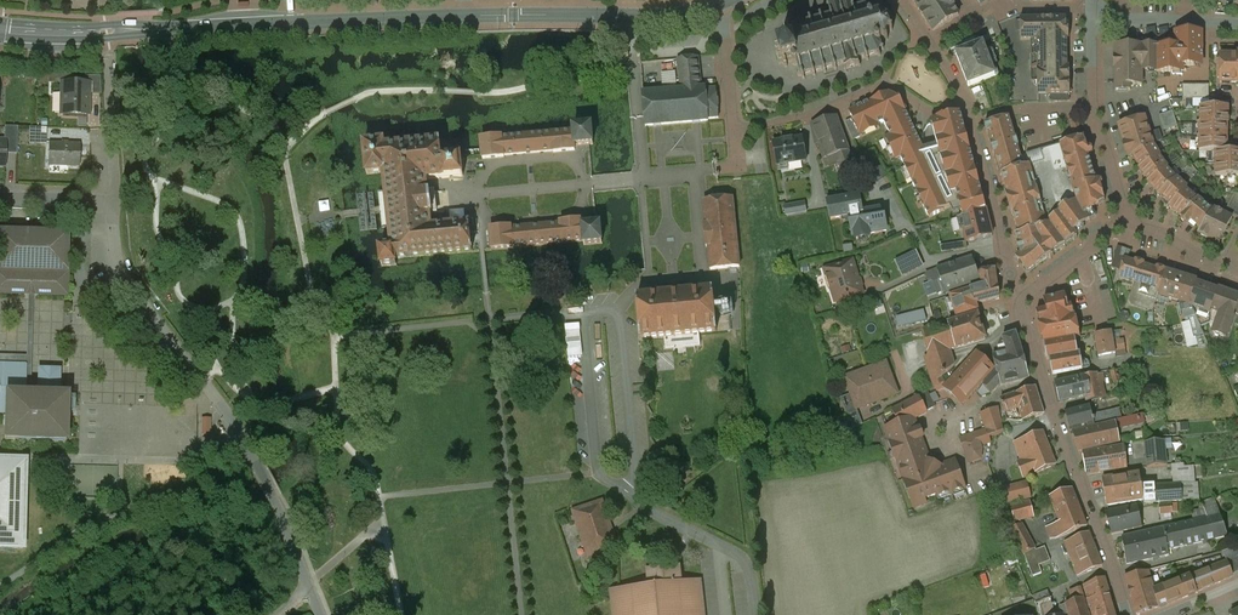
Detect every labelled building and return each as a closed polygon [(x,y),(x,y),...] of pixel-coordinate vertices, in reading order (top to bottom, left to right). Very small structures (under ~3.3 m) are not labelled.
[(801,77),(802,77),(803,80),(805,79),(804,76),(813,74),(814,77),(816,76),(815,73),(823,71),(824,74),(827,73),(826,70),(834,67),(835,71),(837,70),(836,67),(845,64),(846,68),(844,71),(846,72),(847,69),(858,66),(860,67),(861,66),(859,65),(858,61),(866,58),(867,61),(869,61),(868,58),(877,55),(879,57),(881,56),(879,53),(881,50),(884,51),(884,48),(881,48),(880,44),(883,42),(881,40),(885,39),(886,42),(888,40),(886,38),(889,32),(893,32),(893,29),(890,29),(888,23),(890,21),(889,19),(886,21),(880,17),(881,14),(878,14),(878,17),(875,18),(875,16),(872,15),(871,12),(873,10),(872,8),(869,10),(866,8),(866,5),(864,5),(864,8),(855,10),(854,7),(853,8),(850,0),(851,0),(847,0),(830,5),(828,3),(827,5),(829,7),(831,14),(830,14),(831,18),(823,20),(822,17),(819,17),(820,20),(812,23),(811,20),(809,20),(810,23),(801,26),(801,23),(798,23),(799,27),(791,29),(790,26),(787,27),(788,30),(787,30),(788,31),(785,31),(785,34),(788,33),(791,42),(790,43),(791,46),(782,48),(781,45),(779,46),(780,49),(779,49),(779,50),(776,51),(777,54),(780,53),(782,61),(779,62),(780,65),(783,64),(783,65),(784,65),(785,68),(788,67),(787,64),(792,62),(793,65),(794,67),(796,66),(798,66),(800,74),(797,75),(798,77),(801,76),(801,77)] [(850,0),(853,8),(854,7),(855,10),(864,8),(864,5),(862,0),(851,0),(850,0)] [(915,5),(916,4),(922,14),(921,14),(926,23),(927,22),(934,32),(959,15),(954,8),(955,8),(950,0),(912,0),(915,5)] [(1066,19),(1020,20),(1020,40),(1030,40),(1031,83),(1038,83),(1038,84),(1039,84),(1039,73),(1046,73),(1046,95),(1070,95),(1070,68),(1067,68),(1067,40),(1069,40),(1069,25),(1067,25),(1066,19)] [(1202,31),(1175,31),(1175,46),(1157,46),(1157,72),(1173,72),(1173,66),(1195,66),(1195,60),(1202,60),(1202,31)] [(983,44),(976,47),(974,40),(955,47),(958,54),(956,54),(968,87),(998,75),(996,68),(993,69),(983,44)] [(1157,46),(1115,46),(1115,56),(1114,56),(1115,70),(1116,91),(1130,91),(1130,86),(1142,86),(1142,70),(1146,70),(1148,72),(1157,72),(1157,46)] [(1237,53),(1237,55),(1220,55),(1220,83),(1237,83),(1237,53)] [(699,57),(678,59),(681,90),(702,88),(699,57)] [(662,72),(663,85),(677,84),(676,71),(662,72)] [(100,76),(89,76),(88,83),(89,94),(101,94),(100,76)] [(654,78),(647,79),(648,92),(655,92),(654,78)] [(88,83),(62,83),(61,114),(89,115),(89,94),(88,83)] [(1209,85),(1183,85),(1183,100),(1209,100),(1209,85)] [(681,90),(643,93),(646,127),(708,121),(708,119),(718,118),(716,88),(705,89),(705,87),(702,88),(681,90)] [(951,205),(937,144),(923,148),(906,112),(905,110),(902,111),(898,102),(900,100),(900,99),(897,100),(896,97),(889,92),(849,111),(854,122),(853,123),(859,134),(860,133),(861,136),(862,136),(860,133),(877,125),(879,128),(880,128),(878,124),(884,122),(890,135),(885,138),(886,139),(888,138),(893,147),(886,150),(887,151),(893,148),(897,157),(895,159),(896,160),(901,157),(909,175),(913,174),(916,180),(912,182),(917,192),(921,190),(925,196),(917,200),(917,201),(925,198),(928,204),(924,206),(929,217),(944,210),(944,209),(951,206),(951,205)] [(1200,107),(1200,123),(1197,123),(1197,138),(1199,138),(1199,151),(1216,151),(1216,176),(1237,176),(1237,151),(1227,152),(1227,124),(1228,124),(1228,107),(1200,107)] [(1173,112),(1159,116),(1164,130),(1177,126),(1173,112)] [(937,144),(951,205),(959,201),(963,216),(960,217),(961,218),(986,209),(965,130),(960,113),(950,116),(950,115),(936,118),(937,119),(931,121),(931,122),(937,144)] [(1077,116),(1069,118),(1073,133),(1081,130),(1077,116)] [(1009,117),(988,123),(986,124),(1000,174),(1024,167),(1018,147),(1019,146),(1016,138),(1016,137),(1015,138),(1012,126),(1009,117)] [(837,118),(812,125),(816,148),(820,147),(824,158),(825,159),(836,155),(844,177),(856,172),(837,118)] [(1145,118),(1119,126),(1129,157),(1132,155),(1153,145),(1161,141),(1158,131),(1150,134),(1145,118)] [(573,131),(481,140),(483,159),(504,157),(504,156),(553,152),(553,153),(575,151),(575,146),(593,144),(591,125),(573,127),(574,132),(573,132),(573,131)] [(18,127),(5,127),(4,142),(5,142),(5,149),(17,150),(18,127)] [(47,128),(30,128),(29,143),(46,144),(47,128)] [(1044,249),(1043,262),(1048,258),(1051,259),(1054,257),(1054,253),(1072,240),(1074,241),(1077,239),(1077,236),(1074,232),(1096,216),(1092,210),(1104,201),(1101,187),(1102,185),(1101,181),(1098,180),(1096,181),(1089,156),(1091,155),(1093,152),(1092,149),(1089,148),(1087,149),(1085,144),(1086,144),(1084,137),(1060,144),(1076,201),(1046,222),(1047,232),(1039,238),(1044,249)] [(802,138),(774,142),(778,166),(806,162),(802,138)] [(441,141),(385,147),(384,142),(364,144),(367,174),(384,172),(392,247),(380,249),(382,266),(397,265),(396,258),(472,251),(469,224),(431,228),(430,215),(433,215),(430,193),(428,194),(426,180),(463,177),(461,157),(442,159),(441,141)] [(80,144),(49,143),(48,166),(79,167),(80,144)] [(1060,144),(1026,154),(1029,164),(1029,165),(1046,222),(1076,201),(1060,144)] [(1153,145),(1132,155),(1140,168),(1139,169),(1139,170),(1140,169),(1149,181),(1147,182),(1159,195),(1160,194),(1171,204),(1169,206),(1182,217),(1196,199),(1186,190),(1188,188),(1177,178),(1176,179),(1167,169),(1168,168),(1167,167),(1167,168),(1159,157),(1160,156),(1153,145)] [(1047,232),(1046,222),(1029,165),(1024,167),(1000,174),(1001,174),(1007,194),(1006,194),(1012,214),(1013,214),(1019,233),(1015,234),(1015,236),(1017,240),(1035,240),(1039,238),(1047,232)] [(357,213),(359,232),(378,230),(376,211),(373,188),(354,191),(357,213)] [(859,197),(828,202),(831,219),(850,215),(862,213),(859,197)] [(733,198),(704,201),(706,224),(704,225),(706,247),(708,246),(711,270),(740,267),(733,198)] [(1182,217),(1181,218),(1188,224),(1191,220),(1201,229),(1213,211),(1197,198),(1182,217)] [(803,204),(795,206),(796,213),(804,211),(803,204)] [(986,209),(961,218),(967,242),(993,235),(987,208),(986,209)] [(1219,235),(1214,209),(1201,229),(1198,233),(1216,242),(1219,235)] [(1214,209),(1219,235),(1223,237),(1232,218),(1214,209)] [(862,213),(850,215),(854,237),(883,232),(879,210),(862,213)] [(511,227),(490,229),(492,249),(583,240),(584,244),(602,242),(600,224),(582,225),(582,220),(560,222),(560,224),(511,228),(511,227)] [(0,230),(0,295),(68,297),(70,232),(0,230)] [(1044,249),(1039,238),(1035,240),(1017,240),(1018,244),(1017,245),(1018,245),(1020,253),(1020,254),(1021,254),(1016,258),(1027,273),(1034,268),(1035,268),(1035,267),(1043,262),(1044,249)] [(916,253),(893,264),(901,280),(924,269),(916,253)] [(980,282),(972,257),(955,263),(963,288),(980,282)] [(1156,268),(1144,264),(1145,263),(1135,260),(1134,261),(1124,258),(1120,272),(1121,272),(1119,279),(1136,284),(1160,291),(1166,271),(1165,271),(1166,269),(1156,266),(1156,268)] [(852,261),(834,267),(836,274),(826,277),(830,290),(832,289),(836,301),(862,292),(852,261)] [(963,288),(955,263),(938,269),(946,293),(963,288)] [(983,285),(950,296),(957,317),(978,311),(976,303),(999,297),(998,287),(997,287),(995,270),(980,274),(983,285)] [(1197,281),(1166,271),(1160,291),(1159,295),(1183,302),(1189,304),(1196,283),(1197,281)] [(1196,283),(1189,304),(1191,307),(1210,314),(1211,310),(1220,313),(1233,318),(1235,313),(1237,304),(1237,296),(1218,289),(1217,291),(1196,283)] [(1160,291),(1136,284),(1134,290),(1136,293),(1138,294),(1135,304),(1153,310),(1152,312),(1153,312),(1158,295),(1159,295),(1160,291)] [(713,290),(637,297),(641,339),(717,332),(715,314),(715,308),(713,290)] [(1066,294),(1044,299),(1046,309),(1036,311),(1037,313),(1039,322),(1038,323),(1043,344),(1044,344),(1075,338),(1081,337),(1075,314),(1074,315),(1072,305),(1068,306),(1066,296),(1066,294)] [(1189,304),(1183,302),(1182,305),(1185,319),(1188,318),(1195,316),(1191,307),(1189,304)] [(1210,314),(1191,307),(1195,316),(1201,328),(1210,323),(1210,314)] [(729,313),(715,314),(717,332),(730,331),(729,313)] [(1233,318),(1220,313),(1213,333),(1226,337),(1233,318)] [(944,331),(941,323),(923,329),(929,356),(925,358),(935,388),(944,383),(942,378),(955,365),(950,350),(986,339),(978,314),(948,324),(950,330),(944,331)] [(1201,328),(1195,316),(1188,318),(1193,339),(1205,336),(1201,328)] [(912,317),(898,320),(901,331),(914,328),(912,317)] [(1112,332),(1095,335),(1099,358),(1116,355),(1115,352),(1113,341),(1112,332)] [(1016,333),(1002,338),(999,344),(1001,353),(993,355),(997,370),(983,386),(991,394),(1001,385),(1029,378),(1022,348),(1021,348),(1016,333)] [(1075,338),(1044,344),(1047,359),(1080,353),(1078,353),(1075,338)] [(1126,339),(1113,341),(1115,352),(1128,350),(1126,339)] [(995,368),(977,351),(945,385),(964,403),(995,368)] [(1080,353),(1047,359),(1047,360),(1049,359),(1052,375),(1053,375),(1053,374),(1083,369),(1090,368),(1089,362),(1082,363),(1080,353)] [(886,363),(845,379),(854,402),(856,408),(857,408),(897,393),(886,363)] [(4,416),(5,394),(26,394),(27,365),(0,365),(0,416),(4,416)] [(1117,370),(1111,372),(1114,383),(1120,381),(1117,370)] [(1097,374),(1055,384),(1059,403),(1067,400),(1091,394),(1103,392),(1100,382),(1099,382),(1097,374)] [(706,393),(721,391),(719,377),(705,379),(706,393)] [(1213,381),(1199,386),(1202,393),(1216,388),(1213,381)] [(1036,387),(1016,393),(1016,394),(1001,399),(1003,404),(1002,404),(1003,407),(1003,406),(1005,412),(1019,407),(1024,421),(1044,414),(1036,387)] [(26,394),(5,394),(4,416),(3,443),(68,444),(69,395),(26,394)] [(892,410),(900,425),(900,426),(914,419),(927,412),(919,397),(892,410)] [(856,408),(854,402),(843,406),(847,416),(839,419),(843,434),(863,424),(857,408),(856,408)] [(1089,404),(1065,410),(1070,432),(1074,431),(1074,430),(1094,426),(1094,425),(1092,416),(1089,405),(1090,405),(1089,404)] [(999,407),(980,413),(986,429),(960,438),(969,463),(981,459),(982,450),(981,447),(991,443),(989,437),(1004,432),(999,407)] [(1112,411),(1092,416),(1094,425),(1114,420),(1112,413),(1112,411)] [(1120,411),(1112,413),(1114,420),(1122,419),(1120,411)] [(1143,414),(1115,421),(1115,422),(1116,422),(1117,429),(1121,428),(1122,428),(1145,423),(1143,414)] [(955,461),(940,467),(929,462),(921,439),(923,438),(920,430),(918,430),(914,419),(900,426),(900,425),(898,426),(897,424),(886,428),(891,443),(893,442),(900,461),(898,461),(905,481),(906,480),(915,505),(926,501),(925,499),(937,495),(937,497),(949,493),(950,494),(965,488),(955,461)] [(1115,422),(1073,432),(1078,451),(1120,442),(1117,429),(1116,422),(1115,422)] [(1043,432),(1014,442),(1021,460),(1017,462),(1023,478),(1056,465),(1043,432)] [(1165,440),(1144,443),(1147,468),(1167,466),(1165,440)] [(1124,446),(1083,452),(1087,475),(1124,469),(1127,466),(1124,446)] [(0,459),(0,553),(26,554),(28,460),(0,459)] [(1192,467),(1185,467),(1184,464),(1172,465),(1174,485),(1181,484),(1183,501),(1198,500),(1197,485),(1193,485),(1192,467)] [(1138,474),(1102,480),(1107,506),(1144,501),(1141,487),(1139,475),(1138,474)] [(1028,482),(998,489),(1002,506),(1032,498),(1028,482)] [(1174,485),(1141,487),(1144,501),(1144,504),(1183,501),(1181,484),(1174,485)] [(1072,489),(1050,497),(1060,522),(1046,527),(1050,539),(1056,539),(1087,527),(1072,489)] [(1163,529),(1122,538),(1127,564),(1169,555),(1168,550),(1177,548),(1228,536),(1220,515),(1219,515),(1213,499),(1202,503),(1204,510),(1207,519),(1193,522),(1163,528),(1163,529)] [(603,500),(571,511),(588,559),(620,548),(603,500)] [(1030,502),(1006,508),(1009,524),(1034,517),(1030,502)] [(1172,504),(1159,506),(1160,515),(1172,513),(1172,504)] [(1137,506),(1105,513),(1112,534),(1142,528),(1137,506)] [(1204,510),(1192,513),(1193,522),(1207,519),(1204,510)] [(1035,549),(1022,524),(1011,530),(1024,555),(1035,549)] [(1089,532),(1065,542),(1078,576),(1103,567),(1089,532)] [(1223,552),(1227,562),(1237,557),(1237,546),(1223,552)] [(1045,547),(1036,550),(1035,549),(1024,555),(1030,569),(1051,561),(1045,547)] [(1223,564),(1190,577),(1196,593),(1229,579),(1223,564)] [(647,570),(648,586),(611,590),(614,614),(704,614),(700,580),(682,582),(680,566),(647,570)] [(1149,572),(1125,577),(1136,614),(1159,607),(1153,591),(1155,591),(1149,572)] [(1155,591),(1153,591),(1159,607),(1196,593),(1190,577),(1155,591)] [(1083,586),(1092,614),(1116,614),(1105,578),(1083,586)] [(1080,588),(1074,590),(1078,600),(1083,598),(1084,598),(1080,588)] [(1038,594),(1033,596),(1034,600),(1035,602),(1036,602),(1050,597),(1049,593),(1039,596),(1038,594)] [(1036,602),(1039,614),(1040,614),(1056,614),(1050,597),(1036,602)] [(1077,600),(1065,604),(1069,614),(1089,614),(1083,598),(1078,600),(1077,600)] [(993,614),(1036,614),(1039,614),(1036,602),(1035,602),(1034,600),(993,614)]
